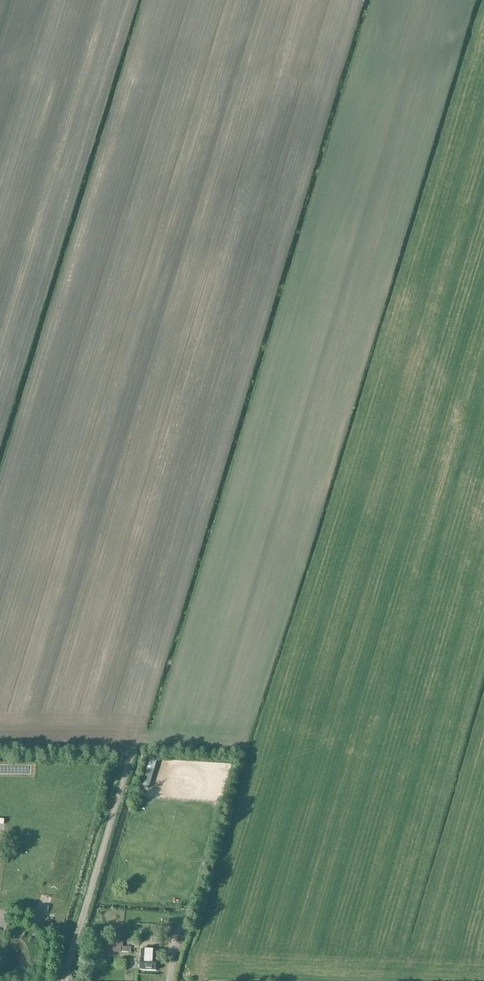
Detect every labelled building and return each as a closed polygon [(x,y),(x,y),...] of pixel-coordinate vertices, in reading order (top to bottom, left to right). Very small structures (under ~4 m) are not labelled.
[(103,951),(131,952),(131,947),(123,947),(123,941),(103,940),(103,951)] [(140,971),(156,971),(156,960),(156,952),(141,951),(140,971)]
